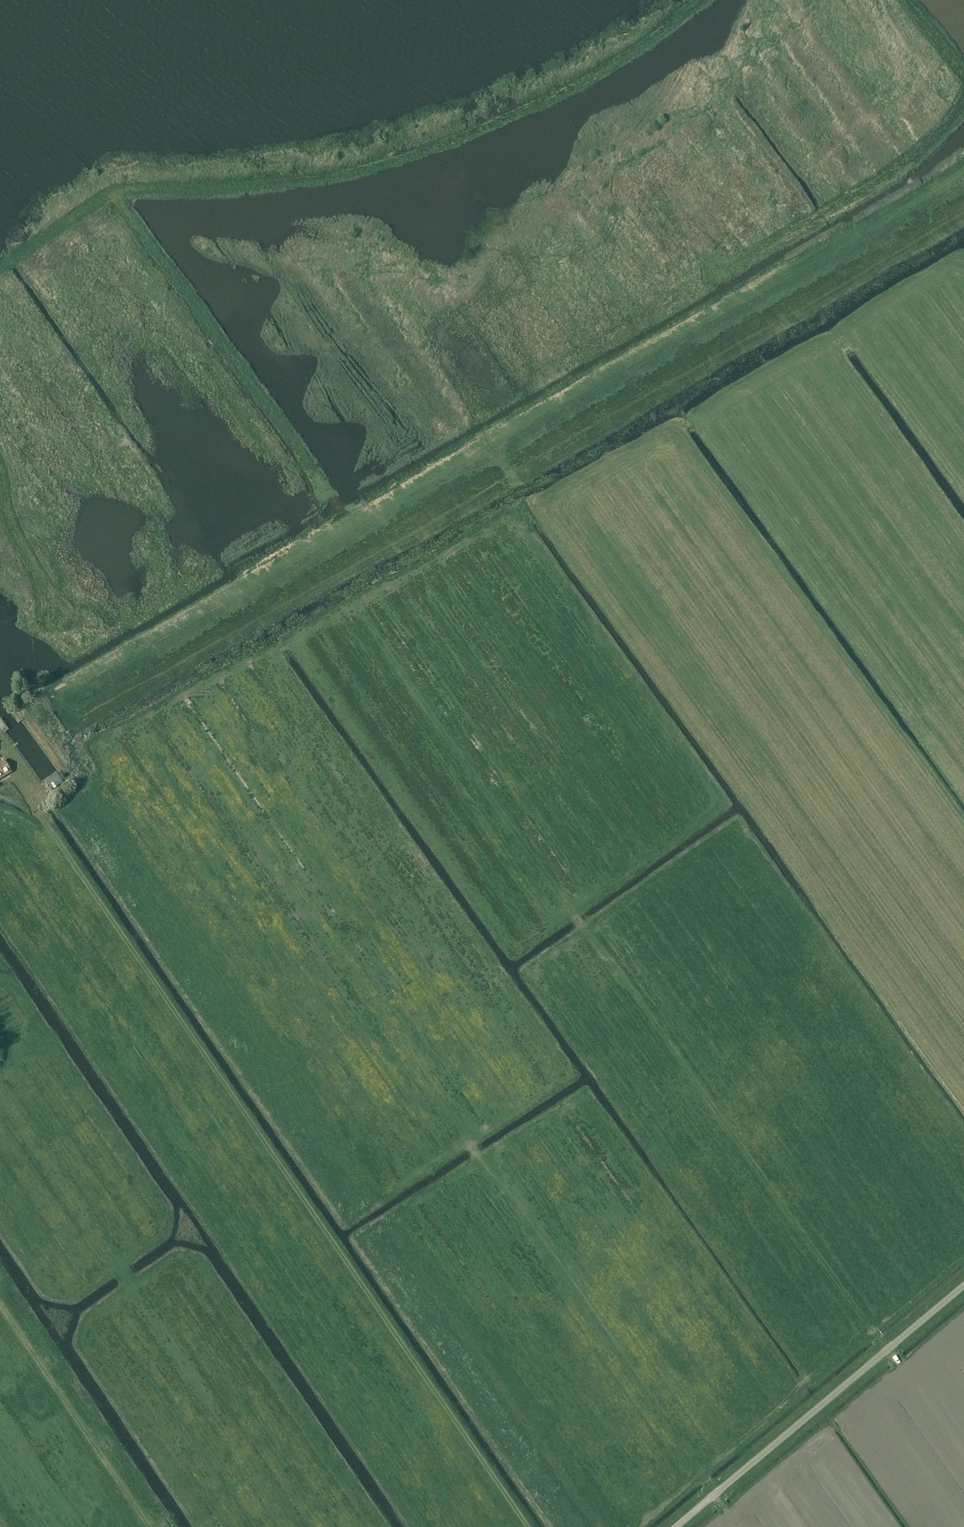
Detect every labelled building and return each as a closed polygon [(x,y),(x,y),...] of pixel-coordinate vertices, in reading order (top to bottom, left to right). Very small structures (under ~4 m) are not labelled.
[(0,764),(0,778),(11,772),(5,761),(0,764)] [(64,785),(56,774),(44,782),(53,794),(64,785)]
